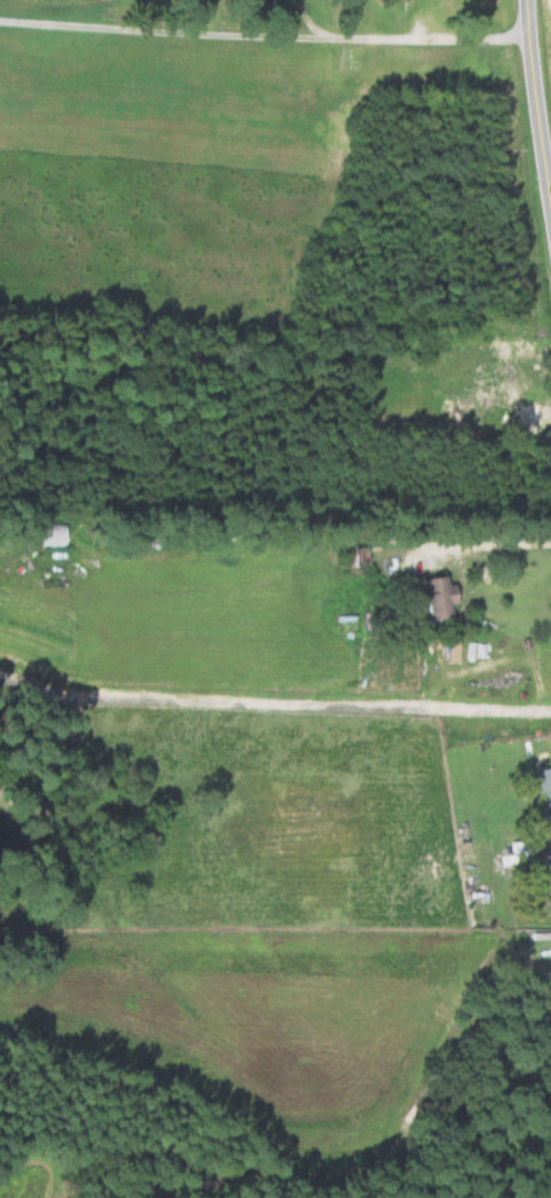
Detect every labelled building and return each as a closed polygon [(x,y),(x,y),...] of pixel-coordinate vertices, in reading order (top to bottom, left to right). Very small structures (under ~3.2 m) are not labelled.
[(418,618),(449,617),(448,604),(450,604),(449,576),(416,577),(418,618)] [(532,793),(544,792),(545,811),(550,811),(550,768),(531,769),(532,793)]
